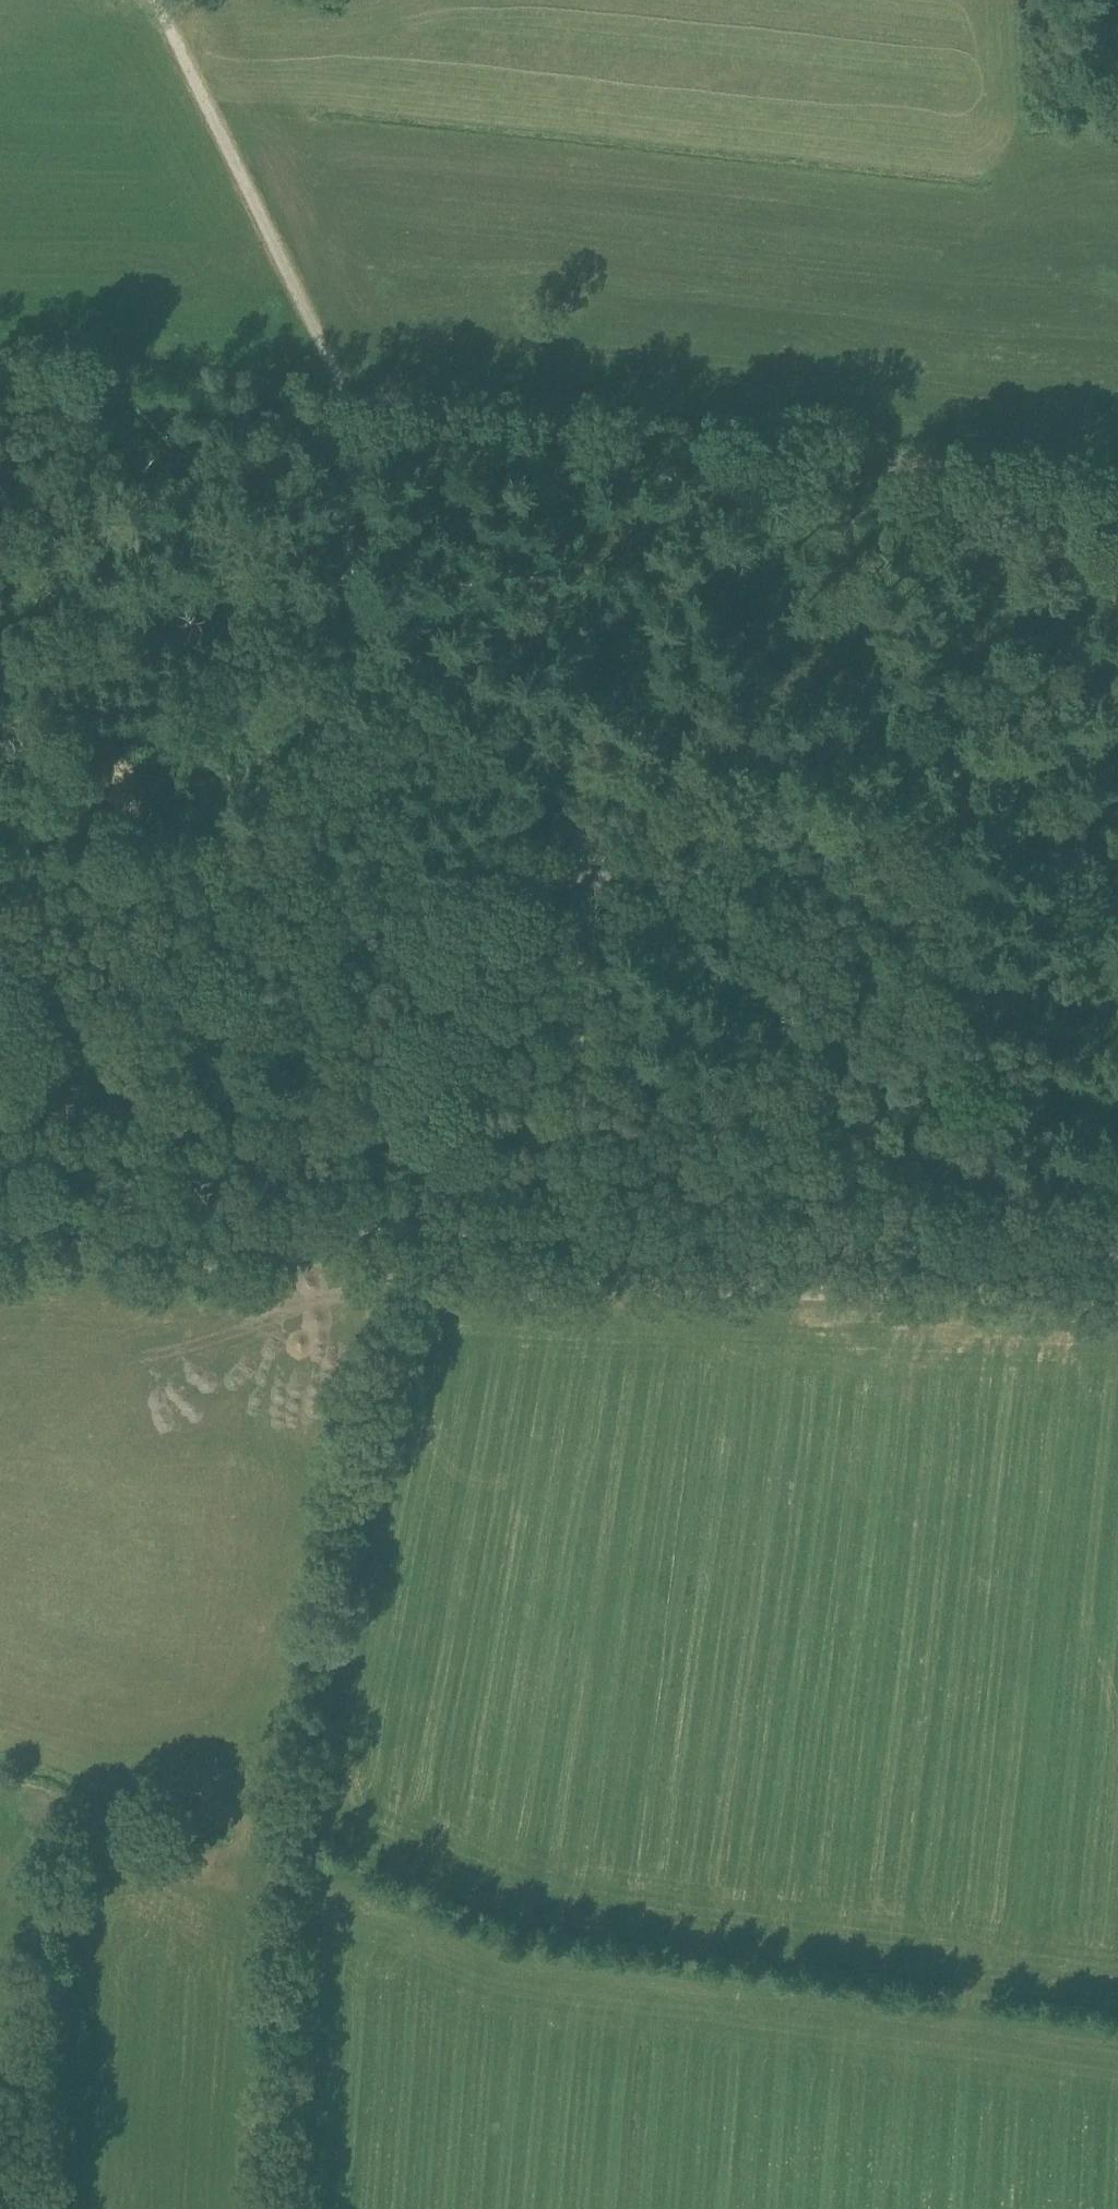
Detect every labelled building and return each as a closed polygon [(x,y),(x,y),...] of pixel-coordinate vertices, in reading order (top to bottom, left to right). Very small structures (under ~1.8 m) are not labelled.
[(77,1118),(76,1097),(33,1098),(33,1119),(77,1118)]
